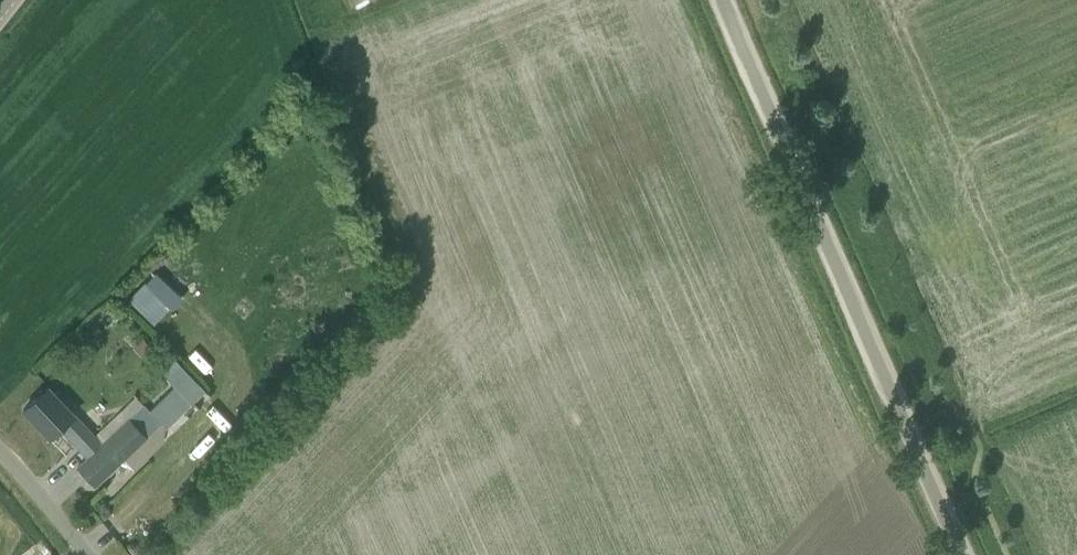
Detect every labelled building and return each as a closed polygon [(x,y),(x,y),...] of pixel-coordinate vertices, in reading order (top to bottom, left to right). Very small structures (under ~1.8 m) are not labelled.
[(126,298),(150,321),(167,304),(143,281),(126,298)] [(174,358),(161,371),(174,384),(187,372),(174,358)] [(128,418),(100,444),(80,422),(82,420),(76,414),(74,415),(47,387),(23,409),(49,438),(60,427),(87,456),(76,466),(94,486),(146,438),(128,418)]
